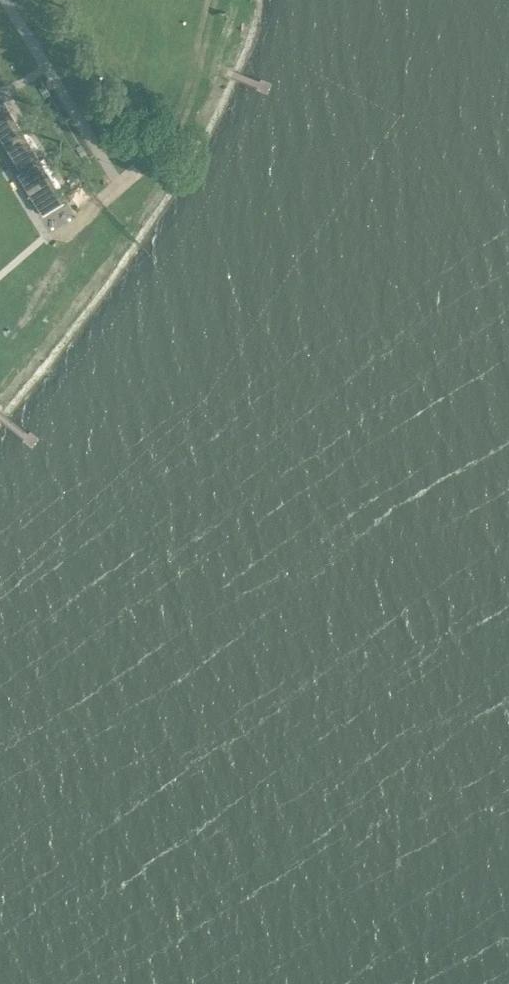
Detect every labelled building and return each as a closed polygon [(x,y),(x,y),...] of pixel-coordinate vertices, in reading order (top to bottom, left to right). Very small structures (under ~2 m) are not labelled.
[(0,96),(0,133),(20,165),(16,167),(40,208),(64,194),(3,94),(0,96)]
